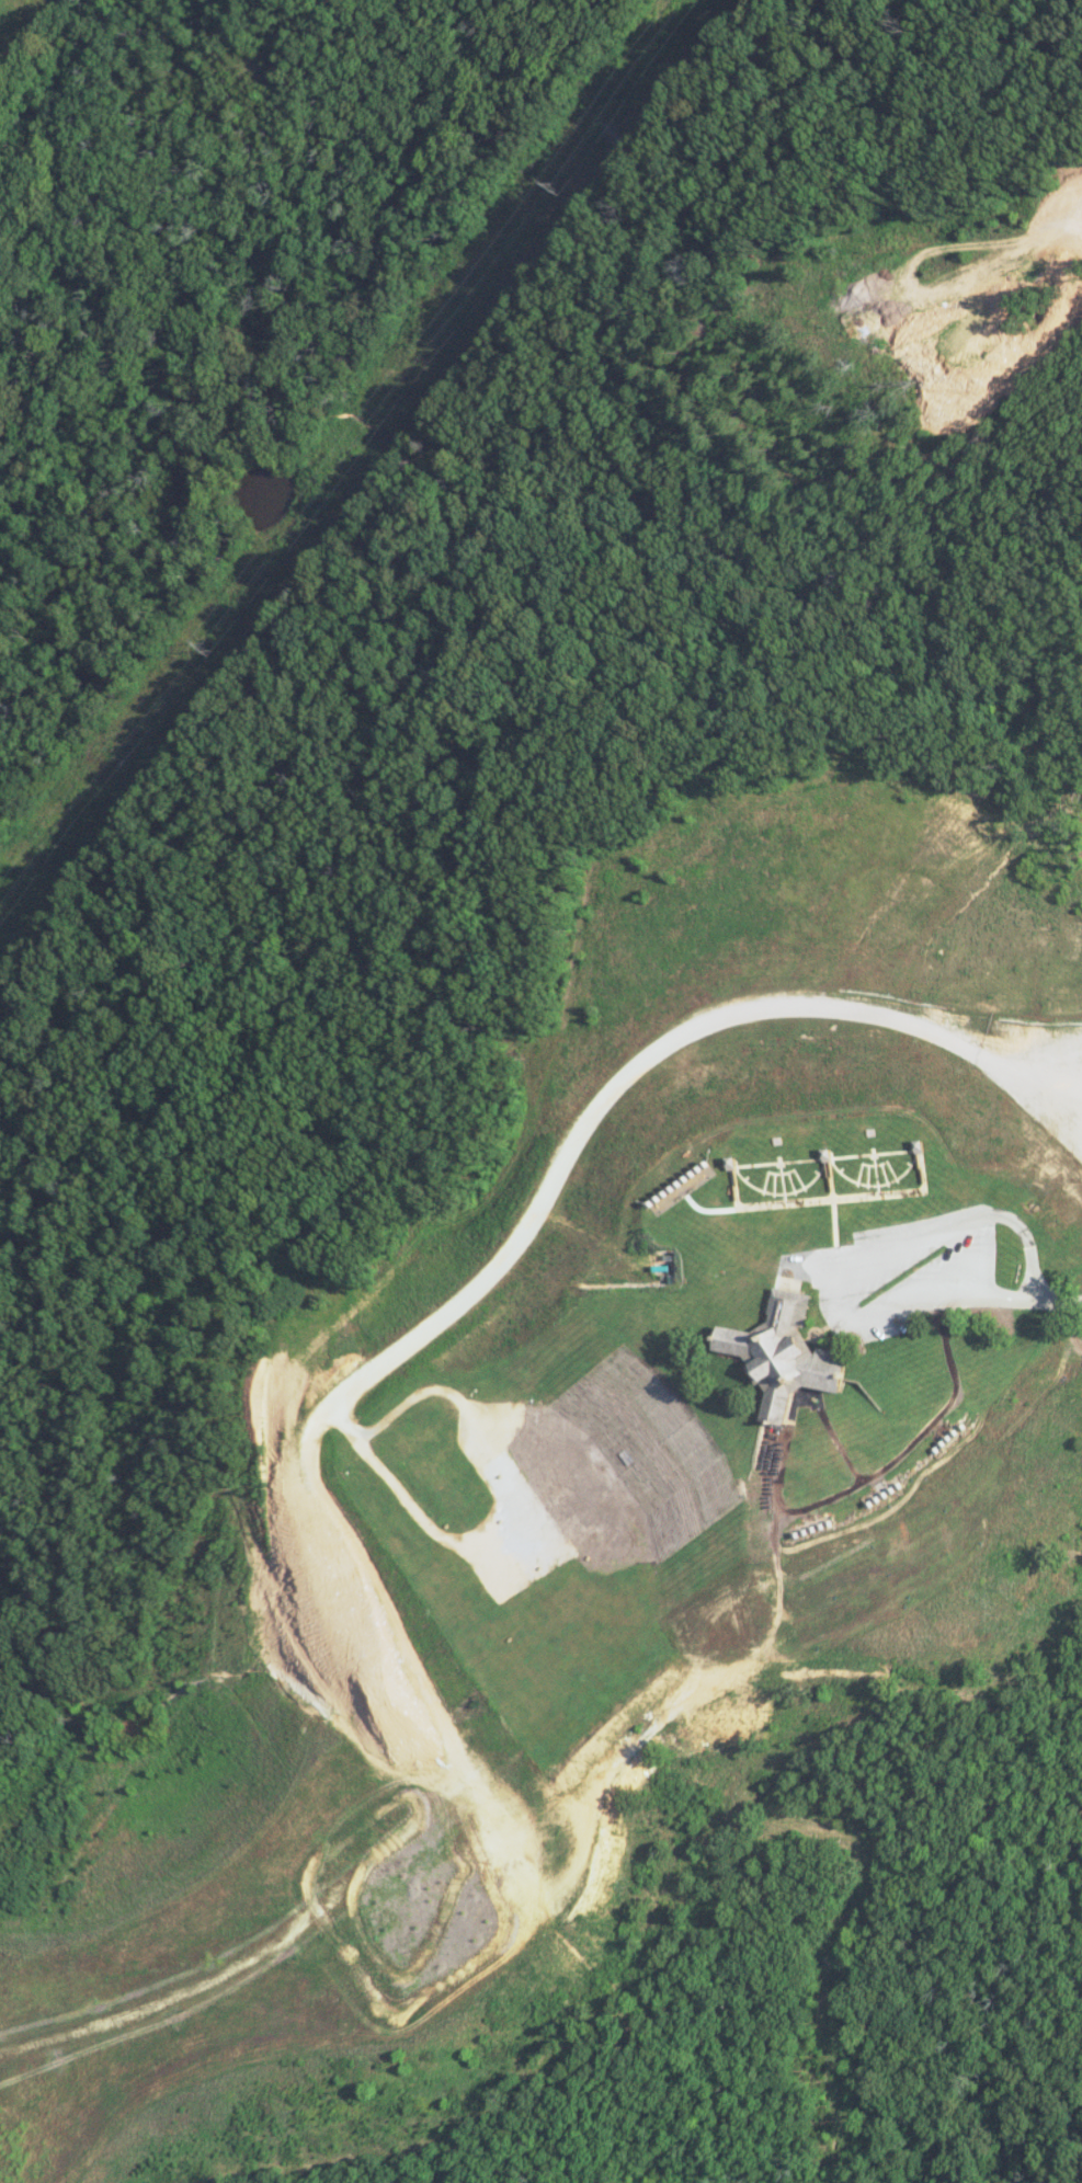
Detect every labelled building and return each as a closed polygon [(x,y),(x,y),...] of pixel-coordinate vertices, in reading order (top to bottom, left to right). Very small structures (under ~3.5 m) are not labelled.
[(808,1293),(770,1287),(764,1322),(749,1331),(717,1325),(712,1350),(741,1355),(746,1362),(745,1368),(755,1383),(760,1384),(765,1391),(760,1419),(784,1423),(789,1393),(802,1386),(839,1392),(844,1361),(837,1360),(838,1351),(814,1347),(813,1356),(794,1326),(802,1327),(808,1293)] [(489,1389),(489,1374),(475,1374),(475,1388),(489,1389)]
